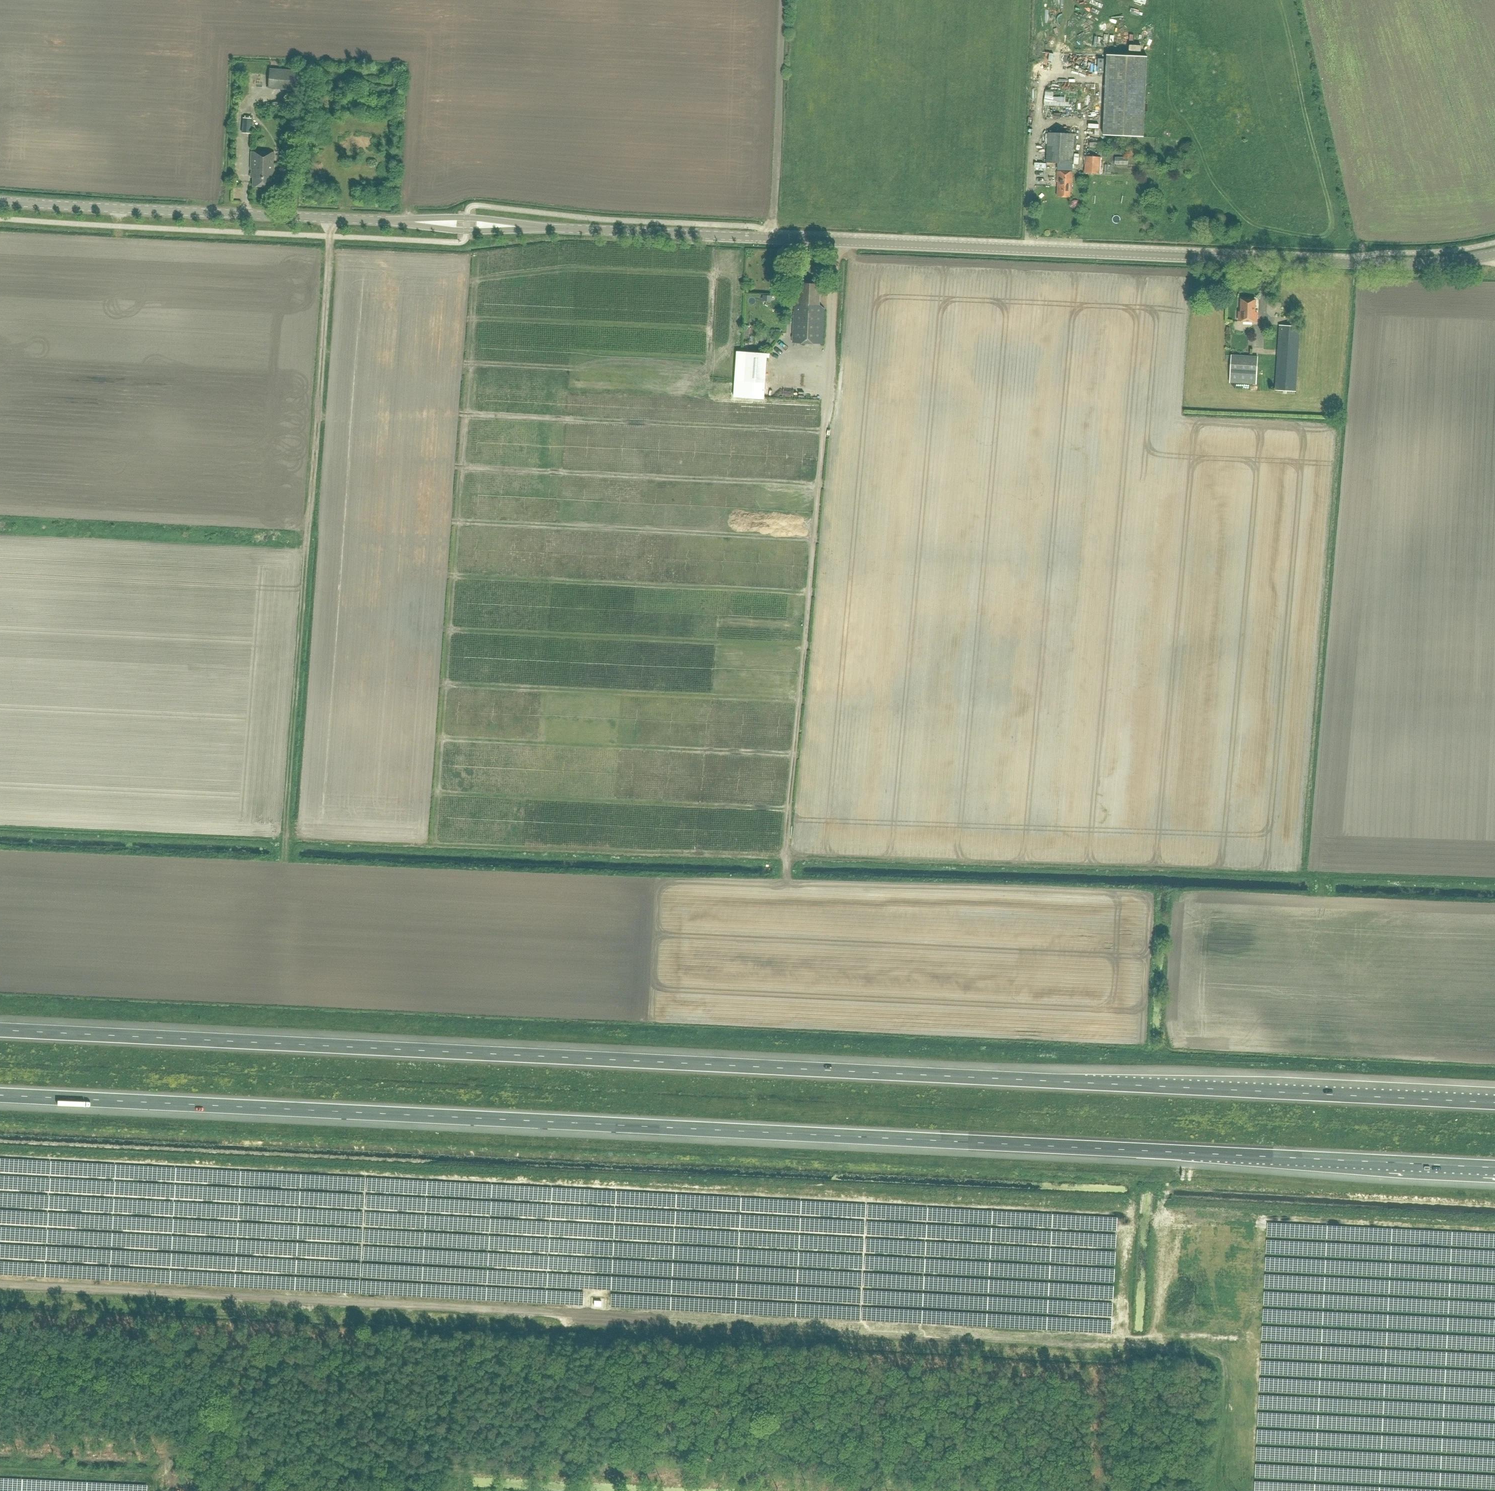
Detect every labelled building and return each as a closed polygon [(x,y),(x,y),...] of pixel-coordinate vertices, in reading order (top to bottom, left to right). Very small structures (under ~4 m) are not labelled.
[(1144,137),(1147,57),(1107,55),(1103,135),(1144,137)] [(272,69),(271,74),(270,87),(292,89),(293,76),(284,75),(285,70),(272,69)] [(1055,134),(1047,134),(1046,163),(1057,163),(1057,169),(1072,170),(1074,135),(1055,134)] [(273,160),(274,153),(251,152),(250,169),(251,169),(251,173),(250,173),(250,178),(253,178),(252,186),(270,187),(271,179),(273,179),(273,165),(273,160)] [(1101,158),(1085,157),(1084,173),(1099,174),(1101,158)] [(1072,172),(1058,171),(1057,183),(1058,183),(1058,196),(1070,196),(1070,190),(1072,190),(1072,172)] [(822,284),(800,283),(800,291),(797,291),(797,299),(794,299),(792,343),(822,344),(824,309),(821,306),(822,284)] [(1256,299),(1242,299),(1241,311),(1240,311),(1239,321),(1257,321),(1257,312),(1255,312),(1256,299)] [(1300,326),(1280,325),(1275,390),(1295,391),(1300,326)] [(758,381),(761,353),(747,352),(744,380),(758,381)] [(1257,357),(1231,356),(1230,383),(1256,384),(1257,357)]
